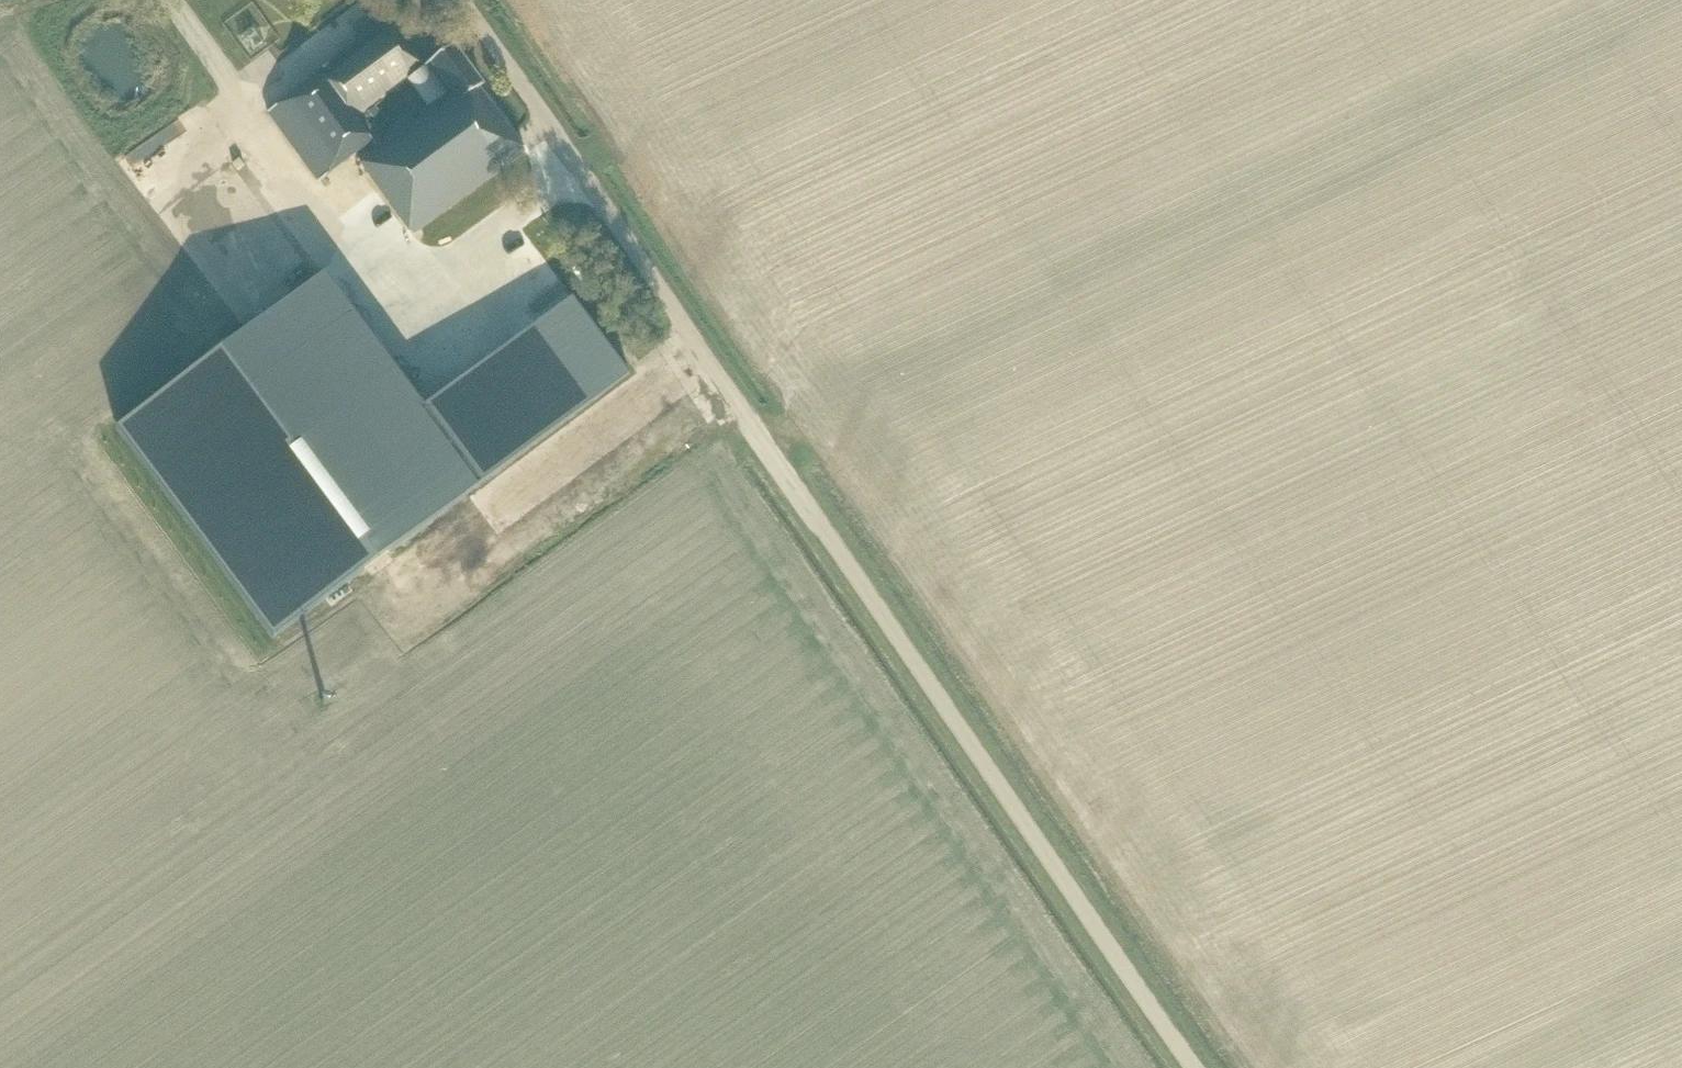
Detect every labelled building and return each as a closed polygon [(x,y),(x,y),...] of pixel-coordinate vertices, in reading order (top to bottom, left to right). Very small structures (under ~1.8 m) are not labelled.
[(430,63),(424,67),(390,22),(378,31),(320,74),(267,113),(319,182),(372,143),(375,147),(357,160),(412,236),(487,178),(525,150),(487,101),(478,89),(482,86),(453,45),(430,62),(430,63)] [(423,406),(325,274),(116,429),(273,640),(629,375),(572,298),(423,406)]
